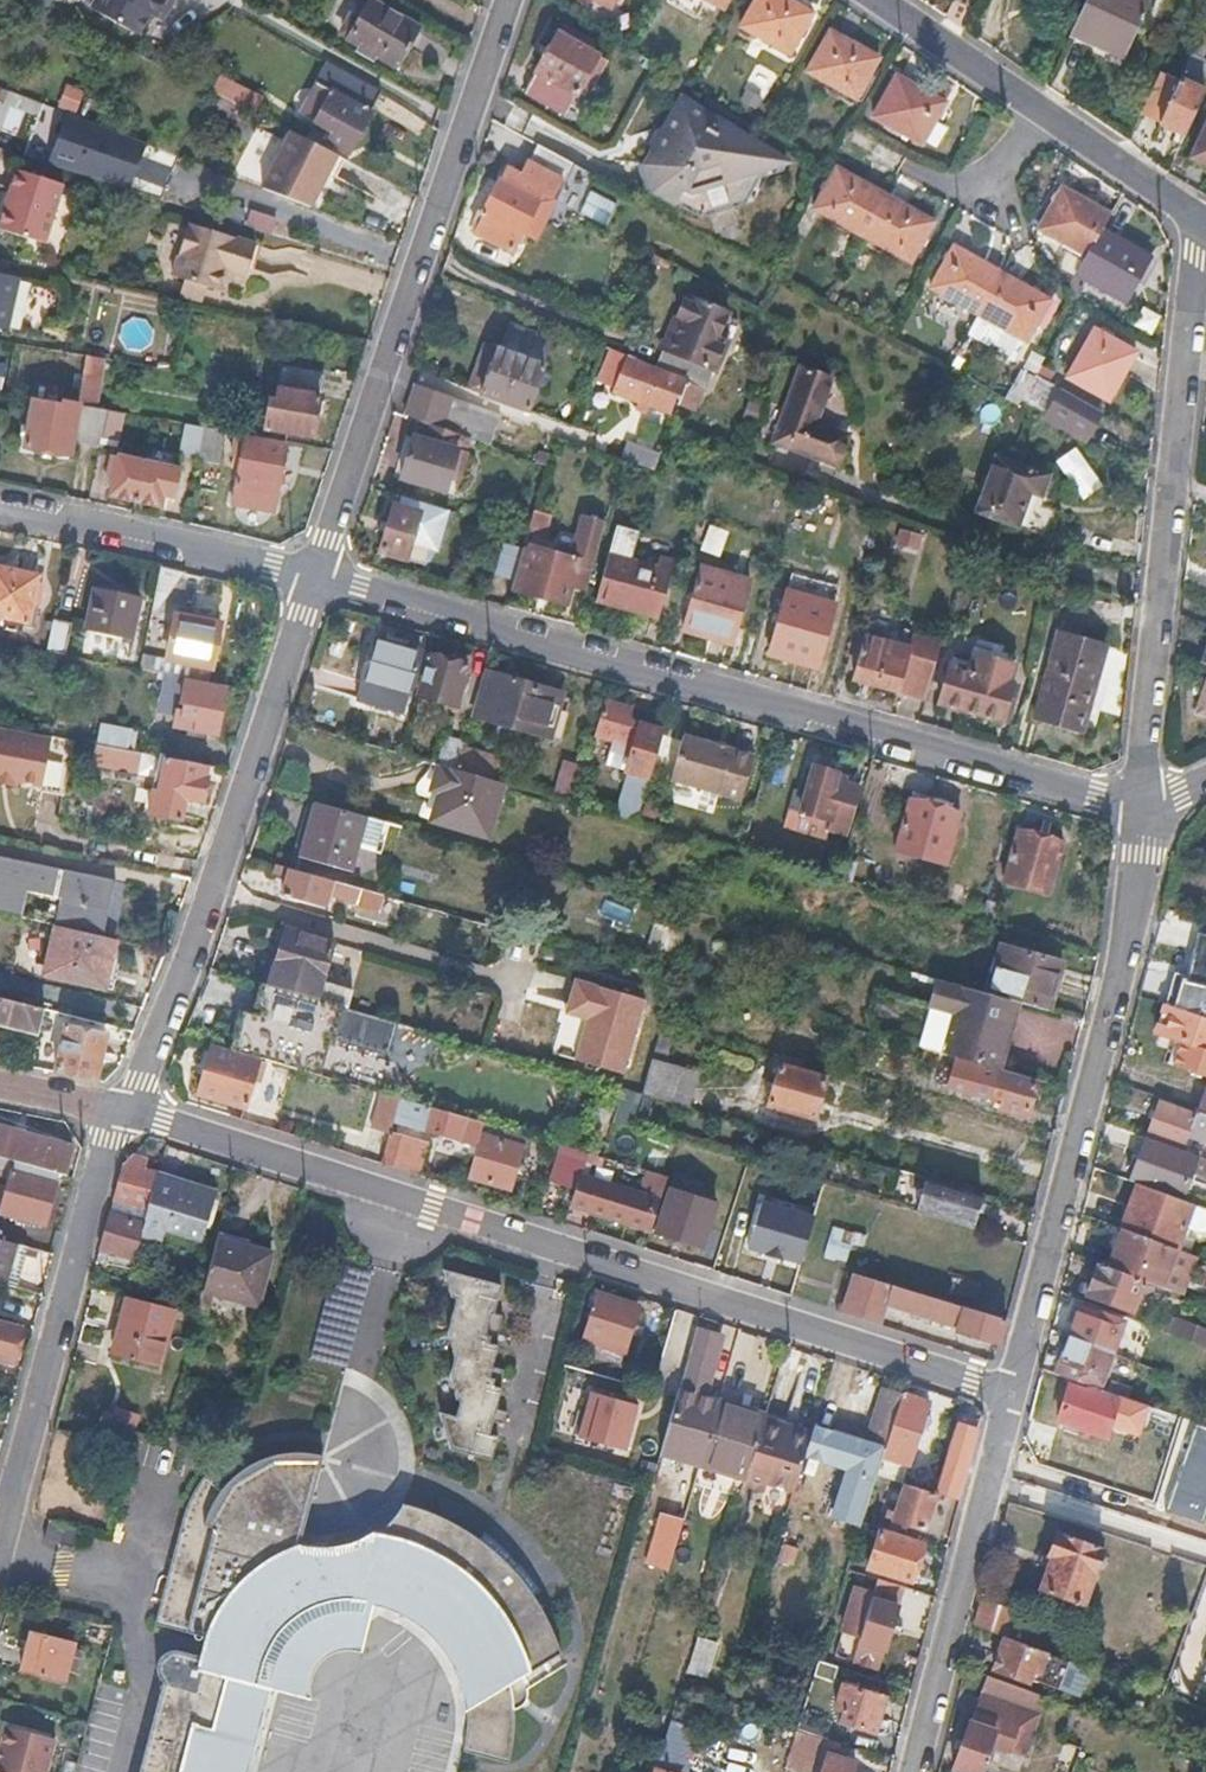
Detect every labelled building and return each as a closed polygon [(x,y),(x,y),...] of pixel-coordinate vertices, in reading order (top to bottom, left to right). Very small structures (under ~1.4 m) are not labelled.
[(138,33),(150,12),(156,15),(163,2),(169,6),(173,0),(94,0),(91,6),(138,33)] [(396,66),(417,28),(368,0),(367,0),(357,19),(353,17),(347,19),(341,30),(344,37),(396,66)] [(669,1),(698,18),(708,0),(724,9),(729,0),(670,0),(669,1)] [(785,0),(755,0),(741,27),(790,54),(810,14),(785,0)] [(1071,33),(1097,45),(1124,58),(1151,0),(1086,0),(1071,33)] [(163,2),(156,15),(162,18),(169,6),(163,2)] [(878,59),(829,30),(806,72),(854,101),(878,59)] [(557,33),(522,92),(564,116),(598,57),(557,33)] [(1196,46),(1160,123),(1173,129),(1185,135),(1205,94),(1192,88),(1205,58),(1205,50),(1196,46)] [(323,62),(298,112),(337,132),(331,142),(350,151),(381,91),(323,62)] [(216,92),(253,110),(264,89),(227,70),(216,92)] [(943,104),(894,77),(873,118),(923,145),(943,104)] [(253,110),(216,92),(207,108),(239,125),(241,121),(246,124),(253,110)] [(681,104),(662,139),(677,148),(672,157),(657,149),(645,170),(657,195),(677,206),(685,191),(725,179),(726,183),(763,171),(771,155),(681,104)] [(147,143),(68,112),(48,164),(129,189),(147,143)] [(295,131),(266,189),(315,208),(324,189),(319,187),(327,172),(332,174),(341,154),(295,131)] [(1193,160),(1205,166),(1205,131),(1193,160)] [(662,139),(657,149),(672,157),(677,148),(662,139)] [(508,170),(505,175),(559,202),(576,166),(534,143),(518,175),(508,170)] [(576,166),(559,202),(559,203),(573,210),(590,173),(576,166)] [(0,218),(0,229),(45,243),(64,184),(16,168),(10,188),(14,190),(8,207),(4,206),(0,218)] [(910,263),(931,221),(835,170),(812,210),(910,263)] [(559,202),(505,175),(501,182),(499,181),(481,215),(484,216),(476,232),(513,252),(522,234),(537,205),(554,214),(559,203),(559,202)] [(1099,234),(1110,215),(1060,188),(1038,232),(1086,258),(1077,274),(1125,300),(1148,260),(1099,234)] [(539,243),(554,214),(537,205),(522,234),(539,243)] [(188,224),(171,274),(185,278),(207,285),(218,289),(224,271),(245,277),(255,246),(188,224)] [(1048,298),(952,246),(929,288),(1025,340),(1048,298)] [(658,266),(662,257),(655,253),(651,263),(658,266)] [(0,274),(0,329),(3,330),(14,277),(0,274)] [(202,302),(207,285),(185,278),(180,297),(202,302)] [(669,348),(663,346),(655,365),(709,388),(730,342),(718,337),(729,312),(686,294),(676,319),(681,321),(669,348)] [(495,351),(482,346),(466,388),(527,410),(542,367),(539,365),(547,341),(503,326),(495,351)] [(1094,329),(1066,378),(1107,399),(1134,352),(1094,329)] [(609,348),(596,386),(613,392),(624,355),(609,348)] [(95,409),(104,359),(87,356),(78,406),(95,409)] [(674,397),(677,398),(683,380),(627,357),(614,394),(668,412),(674,397)] [(8,364),(0,362),(0,392),(1,392),(8,364)] [(280,389),(320,396),(324,374),(284,367),(280,389)] [(777,444),(840,465),(849,436),(817,424),(830,379),(801,369),(777,444)] [(699,388),(683,380),(677,398),(675,406),(691,410),(699,388)] [(499,415),(417,385),(406,418),(421,424),(459,436),(490,446),(499,415)] [(313,437),(320,396),(280,389),(278,401),(272,400),(267,429),(313,437)] [(1102,409),(1067,390),(1052,418),(1086,437),(1102,409)] [(99,440),(105,411),(95,409),(78,406),(62,404),(62,406),(34,402),(26,448),(68,456),(71,442),(98,447),(99,440)] [(122,414),(105,411),(99,440),(117,443),(122,414)] [(401,476),(441,489),(459,436),(421,424),(417,436),(414,435),(401,476)] [(199,456),(203,428),(184,425),(180,452),(199,456)] [(221,431),(203,428),(199,456),(198,461),(216,464),(221,431)] [(240,460),(232,503),(273,510),(284,445),(247,438),(247,435),(234,433),(230,458),(240,460)] [(622,460),(654,472),(659,458),(627,445),(622,460)] [(162,497),(173,499),(178,470),(119,459),(119,460),(110,458),(107,476),(114,478),(110,496),(111,496),(160,505),(162,497)] [(1039,492),(1049,495),(1054,479),(994,458),(976,512),(1027,529),(1039,492)] [(391,505),(378,553),(405,560),(422,502),(402,496),(398,507),(391,505)] [(527,532),(541,536),(547,515),(533,511),(527,532)] [(530,552),(523,550),(513,581),(511,589),(567,604),(571,589),(585,593),(604,525),(584,520),(573,559),(531,548),(530,552)] [(708,524),(702,549),(722,554),(729,530),(708,524)] [(919,550),(923,532),(901,527),(897,545),(919,550)] [(629,561),(637,534),(615,528),(595,600),(660,617),(675,562),(661,558),(659,569),(629,561)] [(513,581),(523,550),(505,545),(497,576),(513,581)] [(683,633),(733,645),(748,580),(699,568),(683,633)] [(0,570),(0,618),(28,624),(38,578),(0,570)] [(137,599),(95,590),(86,630),(128,640),(137,599)] [(771,657),(818,669),(835,604),(787,592),(771,657)] [(166,659),(140,655),(138,668),(208,682),(220,626),(175,616),(166,659)] [(45,651),(65,656),(72,625),(52,621),(45,651)] [(1058,633),(1035,718),(1084,732),(1108,647),(1058,633)] [(372,639),(355,698),(403,712),(420,652),(372,639)] [(907,654),(863,641),(854,679),(924,699),(938,648),(911,641),(907,654)] [(419,697),(454,707),(464,666),(430,656),(419,697)] [(1011,683),(949,666),(939,703),(1000,720),(1011,683)] [(529,684),(486,673),(476,712),(549,730),(558,694),(529,686),(529,684)] [(185,682),(181,700),(186,701),(182,716),(198,719),(196,728),(218,733),(226,689),(185,682)] [(1198,712),(1205,715),(1205,688),(1198,712)] [(628,774),(617,816),(636,822),(662,731),(625,721),(629,707),(604,701),(595,735),(623,743),(621,751),(628,753),(623,773),(628,774)] [(15,776),(41,781),(50,735),(0,725),(0,774),(15,776)] [(756,756),(685,736),(673,781),(743,800),(756,756)] [(439,765),(456,770),(462,748),(463,743),(445,738),(436,765),(439,765)] [(90,765),(137,774),(141,752),(94,743),(90,765)] [(462,748),(456,770),(492,780),(497,758),(462,748)] [(165,756),(141,752),(137,774),(161,779),(165,756)] [(206,763),(165,756),(161,779),(159,792),(153,791),(148,816),(180,822),(184,797),(203,801),(208,776),(204,776),(206,763)] [(582,767),(560,762),(552,793),(572,799),(582,767)] [(439,765),(431,793),(440,795),(433,822),(487,837),(503,783),(492,780),(456,770),(439,765)] [(798,813),(829,821),(826,831),(844,836),(852,806),(853,807),(858,787),(835,780),(837,772),(812,765),(798,813)] [(14,786),(15,776),(0,774),(0,783),(14,786)] [(942,871),(962,802),(913,788),(894,858),(942,871)] [(389,825),(315,804),(300,857),(351,871),(358,848),(381,854),(389,825)] [(829,821),(798,813),(794,829),(824,837),(826,831),(829,821)] [(1003,883),(1047,895),(1060,847),(1016,835),(1003,883)] [(56,926),(99,936),(112,879),(0,854),(0,913),(24,919),(29,895),(61,902),(56,926)] [(843,861),(838,878),(850,882),(855,864),(843,861)] [(385,896),(292,870),(284,897),(325,909),(329,899),(333,900),(335,894),(357,900),(355,906),(379,913),(385,896)] [(650,949),(664,953),(671,929),(657,924),(650,949)] [(99,936),(56,926),(45,974),(104,988),(115,939),(99,936)] [(269,984),(322,1000),(339,943),(288,929),(283,949),(279,948),(269,984)] [(1201,930),(1188,977),(1205,981),(1205,931),(1201,930)] [(999,945),(986,994),(1016,1002),(1048,1011),(1061,963),(999,945)] [(574,978),(567,1002),(589,1008),(586,1020),(575,1059),(623,1072),(645,998),(574,978)] [(938,980),(930,1010),(954,1017),(945,1052),(956,1055),(998,1067),(1016,1002),(986,994),(938,980)] [(322,1079),(347,1008),(322,1000),(269,984),(260,984),(255,1000),(271,1005),(264,1025),(243,1018),(232,1049),(269,1062),(322,1079)] [(0,998),(0,1018),(39,1027),(43,1008),(0,998)] [(589,1008),(567,1002),(564,1014),(586,1020),(589,1008)] [(1159,1029),(1205,1046),(1205,1016),(1168,1003),(1159,1029)] [(954,1017),(930,1010),(920,1045),(924,1046),(938,1051),(945,1052),(954,1017)] [(60,1026),(63,1027),(58,1049),(53,1072),(94,1080),(104,1034),(72,1028),(74,1016),(63,1013),(61,1020),(60,1026)] [(60,1026),(61,1020),(50,1018),(44,1047),(58,1049),(63,1027),(60,1026)] [(664,1022),(643,1093),(689,1107),(700,1072),(667,1062),(677,1026),(664,1022)] [(938,1051),(924,1046),(919,1066),(933,1070),(938,1051)] [(210,1047),(197,1092),(250,1107),(260,1071),(268,1074),(271,1065),(269,1062),(232,1049),(210,1047)] [(784,1055),(770,1104),(814,1117),(825,1078),(803,1072),(807,1061),(784,1055)] [(1038,1078),(998,1067),(956,1055),(948,1084),(992,1096),(992,1094),(1004,1097),(1001,1107),(1027,1115),(1038,1078)] [(1197,1109),(1205,1112),(1205,1078),(1197,1109)] [(622,1089),(616,1119),(636,1123),(642,1093),(622,1089)] [(392,1124),(400,1097),(381,1092),(371,1128),(389,1133),(392,1124)] [(431,1106),(400,1097),(392,1124),(404,1127),(407,1116),(413,1118),(416,1111),(429,1114),(431,1106)] [(1197,1109),(1196,1112),(1160,1099),(1148,1133),(1184,1147),(1188,1134),(1205,1140),(1205,1112),(1197,1109)] [(483,1122),(431,1106),(429,1114),(425,1129),(477,1144),(480,1133),(483,1122)] [(14,1161),(58,1173),(65,1175),(72,1147),(0,1129),(0,1157),(14,1161)] [(412,1140),(389,1133),(381,1161),(404,1168),(412,1140)] [(467,1177),(508,1188),(522,1140),(504,1135),(503,1140),(480,1133),(477,1144),(467,1177)] [(1131,1179),(1139,1182),(1187,1199),(1189,1192),(1183,1190),(1189,1172),(1205,1177),(1205,1157),(1146,1136),(1131,1179)] [(427,1145),(412,1140),(404,1168),(419,1172),(427,1145)] [(576,1181),(586,1151),(559,1143),(548,1178),(575,1186),(576,1181)] [(125,1163),(146,1168),(148,1157),(131,1153),(126,1157),(125,1163)] [(14,1161),(0,1213),(45,1224),(58,1173),(14,1161)] [(148,1207),(157,1171),(146,1168),(125,1163),(122,1162),(114,1195),(113,1199),(148,1207)] [(649,1230),(665,1174),(631,1164),(626,1180),(642,1184),(637,1200),(576,1181),(575,1186),(569,1205),(649,1230)] [(908,1186),(912,1171),(898,1167),(891,1193),(905,1197),(908,1186)] [(217,1186),(157,1171),(148,1207),(144,1222),(140,1237),(167,1244),(172,1223),(205,1232),(217,1186)] [(979,1192),(912,1171),(908,1186),(921,1191),(915,1211),(969,1227),(979,1192)] [(1139,1182),(1122,1226),(1177,1246),(1185,1224),(1194,1202),(1187,1199),(1139,1182)] [(704,1248),(717,1203),(668,1188),(655,1233),(704,1248)] [(814,1216),(763,1201),(750,1245),(801,1261),(814,1216)] [(1194,1202),(1185,1224),(1202,1230),(1205,1228),(1205,1206),(1194,1202)] [(132,1268),(140,1237),(144,1222),(109,1213),(100,1247),(109,1250),(107,1262),(132,1268)] [(867,1233),(838,1224),(832,1241),(861,1251),(867,1233)] [(1177,1246),(1122,1226),(1108,1266),(1143,1278),(1178,1291),(1183,1275),(1192,1271),(1199,1255),(1177,1246)] [(257,1304),(271,1251),(218,1238),(203,1290),(257,1304)] [(19,1289),(32,1248),(17,1244),(0,1239),(0,1282),(19,1289)] [(345,1366),(372,1272),(336,1262),(310,1356),(345,1366)] [(1094,1274),(1087,1294),(1134,1310),(1140,1295),(1137,1294),(1143,1278),(1108,1266),(1098,1262),(1094,1274)] [(444,1268),(454,1297),(457,1298),(448,1333),(454,1358),(448,1384),(458,1401),(454,1414),(437,1410),(449,1449),(488,1460),(495,1435),(488,1434),(491,1417),(502,1420),(504,1408),(495,1404),(499,1384),(491,1379),(491,1375),(498,1376),(500,1364),(490,1362),(494,1343),(487,1340),(488,1334),(494,1335),(500,1313),(492,1310),(500,1283),(444,1268)] [(1184,1294),(1192,1271),(1183,1275),(1178,1291),(1184,1294)] [(998,1343),(1005,1317),(855,1272),(845,1304),(840,1302),(837,1310),(879,1324),(884,1304),(954,1325),(953,1329),(998,1343)] [(594,1342),(590,1355),(619,1364),(637,1306),(623,1302),(594,1294),(580,1338),(594,1342)] [(113,1351),(161,1363),(175,1308),(128,1295),(113,1351)] [(1157,1327),(1179,1335),(1205,1346),(1205,1328),(1163,1311),(1157,1327)] [(1079,1313),(1071,1335),(1114,1350),(1125,1321),(1102,1313),(1100,1320),(1079,1313)] [(12,1363),(22,1326),(0,1320),(0,1360),(12,1363)] [(1179,1335),(1157,1327),(1144,1321),(1139,1332),(1153,1338),(1152,1341),(1173,1349),(1179,1335)] [(660,1454),(698,1464),(715,1403),(715,1401),(700,1396),(717,1338),(699,1332),(681,1392),(678,1391),(660,1454)] [(1114,1350),(1071,1335),(1062,1357),(1047,1353),(1045,1358),(1043,1366),(1081,1379),(1083,1375),(1102,1381),(1114,1350)] [(570,1354),(561,1389),(575,1393),(584,1358),(570,1354)] [(1134,1387),(1115,1381),(1112,1390),(1131,1397),(1134,1387)] [(1093,1383),(1090,1390),(1073,1384),(1061,1419),(1109,1436),(1114,1424),(1141,1432),(1151,1403),(1131,1397),(1112,1390),(1093,1383)] [(866,1444),(813,1426),(810,1436),(803,1455),(849,1470),(834,1517),(861,1525),(862,1523),(878,1474),(904,1394),(883,1388),(870,1432),(877,1435),(879,1441),(878,1447),(866,1444)] [(587,1390),(580,1438),(631,1446),(639,1398),(587,1390)] [(904,1394),(878,1474),(898,1481),(904,1463),(908,1464),(929,1402),(904,1394)] [(744,1480),(763,1417),(715,1403),(698,1464),(697,1468),(744,1480)] [(134,1433),(140,1415),(109,1404),(103,1422),(134,1433)] [(787,1424),(763,1417),(744,1480),(743,1484),(763,1491),(766,1482),(792,1490),(803,1455),(810,1436),(785,1428),(787,1424)] [(956,1422),(936,1490),(957,1496),(968,1460),(978,1428),(956,1422)] [(1195,1425),(1167,1508),(1203,1520),(1205,1512),(1205,1429),(1195,1425)] [(870,1432),(866,1444),(878,1447),(879,1441),(877,1435),(870,1432)] [(217,1762),(244,1768),(264,1690),(254,1687),(260,1663),(267,1647),(278,1633),(289,1622),(300,1614),(326,1602),(370,1604),(388,1609),(420,1628),(431,1637),(445,1656),(457,1673),(461,1689),(465,1706),(464,1720),(461,1749),(508,1762),(509,1756),(511,1742),(511,1726),(509,1708),(516,1705),(520,1701),(522,1695),(521,1689),(561,1660),(553,1648),(542,1621),(526,1594),(532,1588),(509,1559),(482,1534),(477,1540),(452,1526),(424,1513),(401,1507),(377,1532),(362,1541),(346,1547),(331,1551),(314,1551),(301,1547),(321,1454),(312,1452),(301,1451),(288,1452),(274,1454),(261,1459),(242,1470),(228,1482),(223,1486),(204,1474),(198,1483),(188,1503),(183,1518),(156,1625),(211,1639),(206,1657),(180,1652),(172,1652),(168,1653),(164,1658),(163,1663),(162,1670),(164,1682),(155,1716),(141,1771),(214,1771),(217,1762)] [(906,1483),(898,1512),(889,1509),(886,1517),(925,1528),(936,1493),(906,1483)] [(660,1510),(646,1559),(668,1566),(683,1517),(660,1510)] [(56,1540),(62,1520),(48,1517),(44,1538),(56,1540)] [(75,1523),(62,1520),(56,1540),(70,1543),(75,1523)] [(877,1531),(867,1567),(910,1580),(920,1544),(877,1531)] [(1054,1557),(1043,1588),(1082,1602),(1102,1546),(1059,1531),(1050,1555),(1054,1557)] [(901,1586),(878,1578),(873,1595),(855,1589),(842,1631),(859,1636),(851,1660),(875,1668),(901,1586)] [(976,1625),(1005,1635),(1014,1638),(1019,1621),(1010,1617),(1011,1609),(983,1597),(976,1625)] [(359,1650),(370,1604),(326,1602),(300,1614),(289,1622),(278,1633),(267,1647),(260,1663),(254,1687),(264,1690),(305,1699),(313,1669),(332,1653),(359,1650)] [(75,1644),(30,1633),(20,1672),(65,1682),(75,1644)] [(1014,1638),(1005,1635),(993,1666),(1039,1682),(1044,1670),(1040,1668),(1046,1650),(1014,1638)] [(691,1660),(709,1665),(716,1642),(698,1637),(691,1660)] [(1025,1752),(1047,1695),(989,1673),(972,1719),(969,1718),(952,1764),(971,1771),(978,1771),(988,1747),(993,1748),(995,1742),(1025,1752)] [(840,1684),(833,1706),(842,1709),(838,1721),(871,1731),(881,1697),(840,1684)] [(671,1712),(659,1753),(683,1760),(696,1719),(671,1712)] [(0,1749),(0,1771),(48,1771),(57,1740),(6,1726),(0,1749)] [(797,1729),(793,1743),(823,1752),(826,1744),(827,1738),(797,1729)] [(1198,1750),(1205,1753),(1205,1738),(1203,1736),(1198,1750)] [(817,1771),(852,1771),(856,1760),(833,1753),(835,1747),(826,1744),(823,1752),(817,1771)] [(1198,1750),(1194,1748),(1190,1760),(1205,1766),(1205,1753),(1198,1750)] [(1053,1771),(1072,1771),(1076,1762),(1059,1755),(1053,1771)] [(244,1768),(217,1762),(214,1771),(243,1771),(244,1768)]
